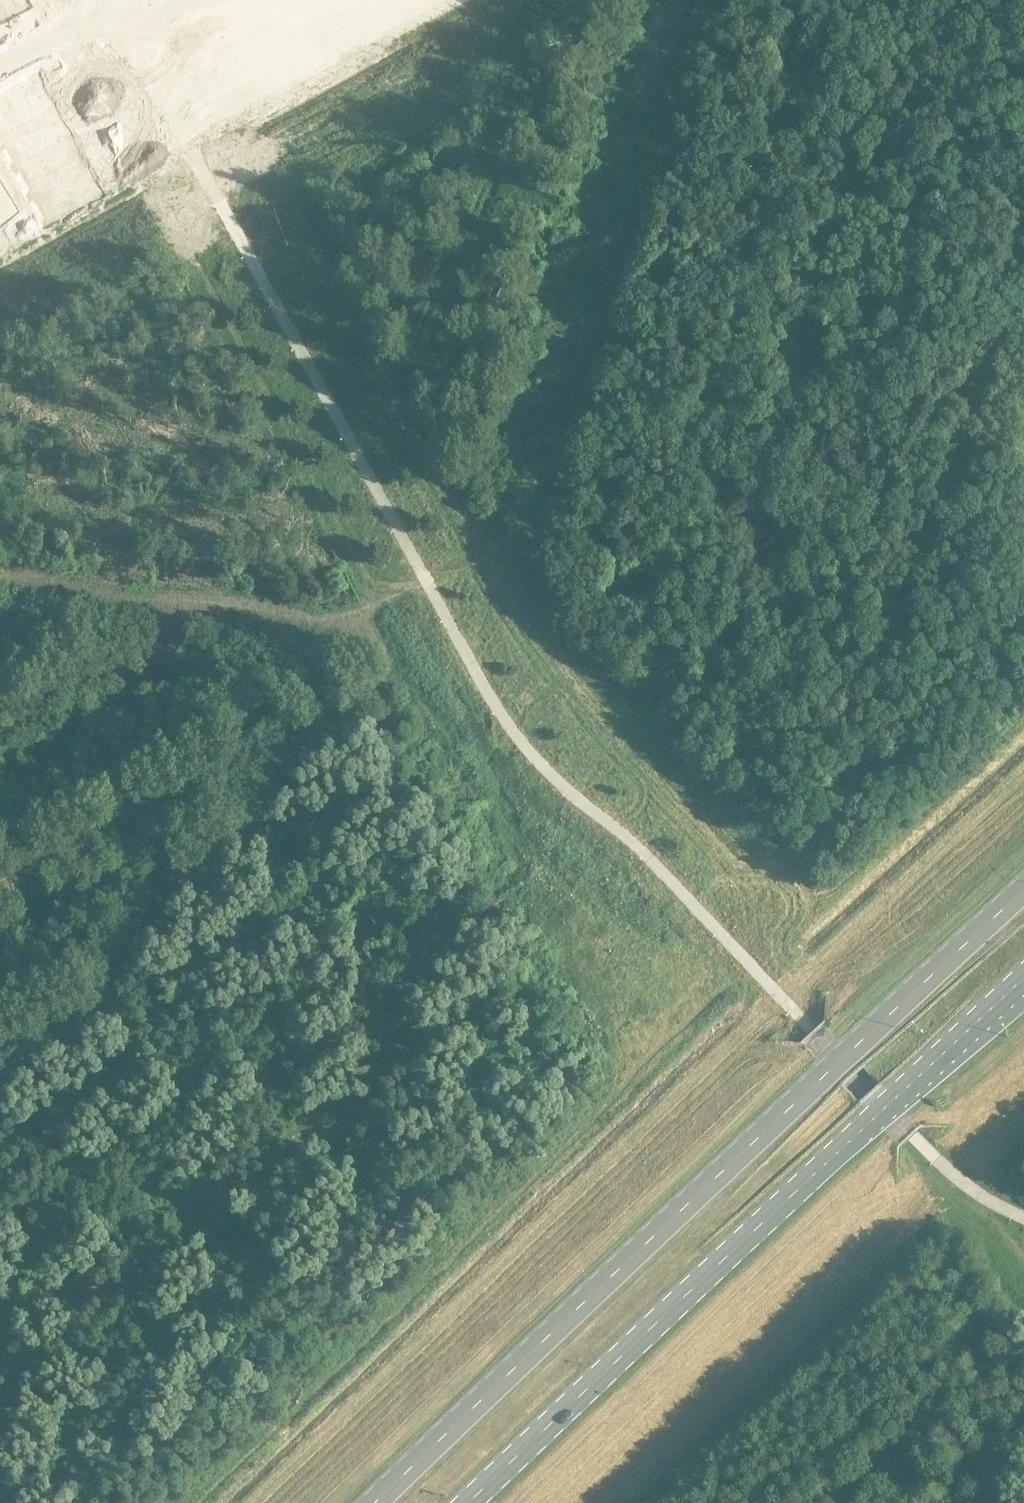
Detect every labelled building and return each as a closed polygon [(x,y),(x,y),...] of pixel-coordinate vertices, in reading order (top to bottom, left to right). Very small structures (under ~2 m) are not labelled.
[(1,18),(4,17),(23,6),(20,0),(0,0),(0,16),(1,18)] [(384,12),(404,1),(404,0),(378,0),(384,12)] [(239,1),(230,4),(234,14),(242,11),(239,1)] [(266,2),(257,5),(260,14),(265,12),(269,10),(266,2)] [(13,23),(5,27),(10,36),(18,31),(13,23)] [(0,98),(0,133),(1,135),(0,135),(0,137),(50,109),(50,108),(47,110),(32,83),(36,81),(35,79),(0,98)] [(0,137),(0,138),(2,137),(17,163),(11,166),(12,167),(66,137),(66,136),(62,138),(47,112),(51,110),(50,109),(0,137)] [(66,137),(12,167),(12,168),(18,165),(32,192),(27,195),(27,196),(82,166),(81,165),(78,167),(63,140),(67,138),(66,137)] [(82,166),(27,196),(28,197),(33,194),(48,220),(42,223),(43,225),(98,195),(97,193),(93,195),(79,169),(82,167),(82,166)]
